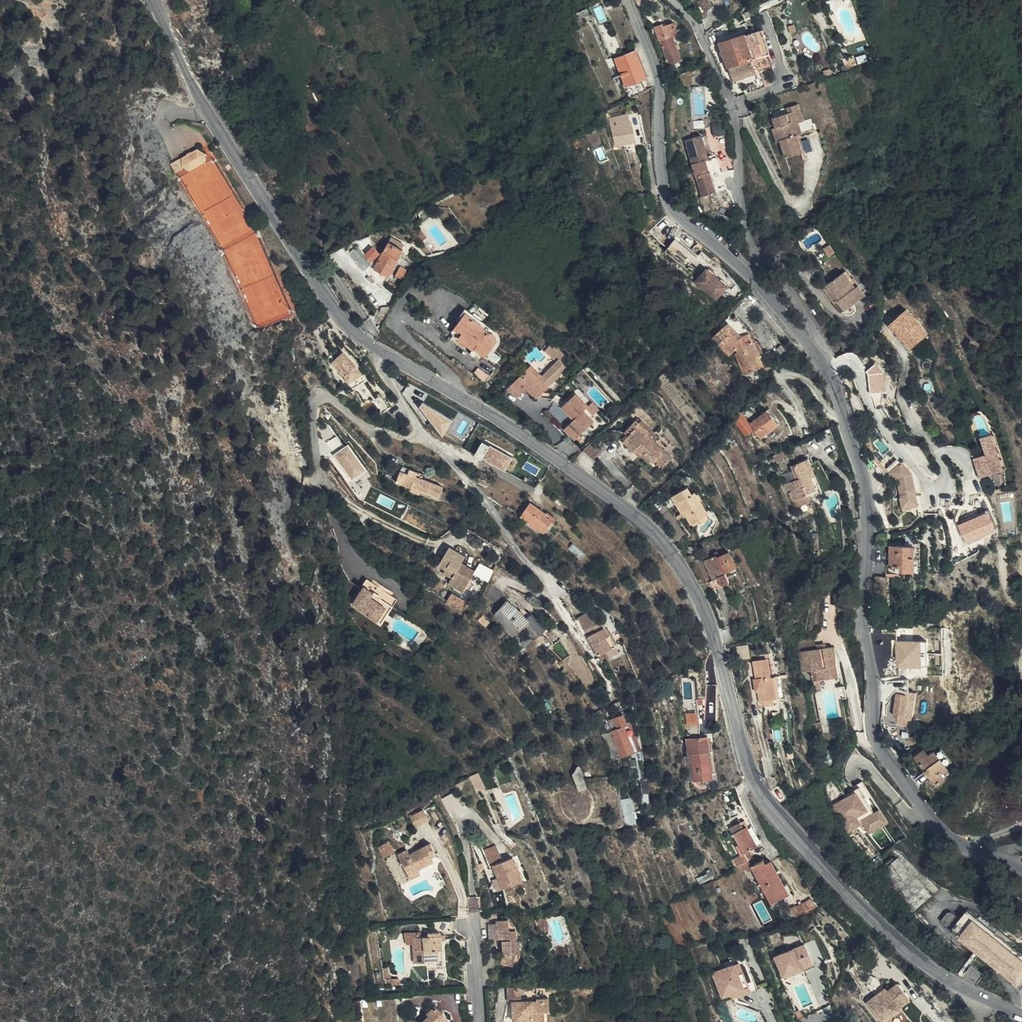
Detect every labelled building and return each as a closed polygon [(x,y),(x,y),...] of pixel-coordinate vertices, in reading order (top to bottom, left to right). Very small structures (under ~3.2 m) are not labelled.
[(705,13),(713,7),(708,0),(698,0),(697,1),(705,13)] [(571,17),(574,23),(583,19),(589,15),(586,9),(571,17)] [(574,23),(576,27),(580,25),(584,23),(583,19),(574,23)] [(664,27),(663,24),(654,28),(659,41),(660,40),(669,66),(682,61),(673,36),(677,34),(673,23),(664,27)] [(770,54),(762,30),(720,44),(731,77),(755,69),(752,60),(770,54)] [(712,32),(706,35),(705,38),(712,53),(720,50),(712,32)] [(646,78),(635,51),(615,60),(626,87),(646,78)] [(614,66),(611,59),(606,61),(609,68),(614,66)] [(800,110),(799,105),(786,109),(788,114),(794,112),(800,110)] [(804,122),(800,110),(794,112),(798,124),(804,122)] [(786,159),(800,154),(802,153),(797,136),(802,135),(798,124),(794,112),(788,114),(772,119),(776,129),(780,142),(786,159)] [(629,125),(627,116),(610,120),(616,147),(635,142),(631,125),(629,125)] [(776,143),(780,142),(776,129),(771,130),(776,143)] [(719,140),(717,131),(709,132),(712,142),(719,140)] [(705,148),(702,134),(691,136),(694,151),(705,148)] [(571,138),(573,144),(583,141),(580,135),(571,138)] [(797,136),(802,153),(807,152),(802,135),(797,136)] [(194,147),(171,163),(185,183),(214,165),(194,147)] [(701,152),(702,162),(706,161),(706,160),(714,158),(712,149),(701,152)] [(706,161),(702,162),(692,166),(702,197),(716,193),(706,161)] [(724,217),(716,193),(700,198),(707,223),(724,217)] [(637,207),(642,207),(641,203),(644,202),(643,194),(634,195),(636,206),(634,206),(634,210),(638,210),(637,207)] [(659,207),(658,198),(651,199),(652,208),(659,207)] [(404,247),(395,242),(393,244),(389,242),(374,270),(388,278),(403,250),(402,249),(404,247)] [(372,265),(359,246),(350,253),(364,273),(372,265)] [(405,281),(409,272),(401,267),(395,276),(405,281)] [(856,288),(844,272),(823,288),(836,305),(838,303),(846,312),(866,295),(859,286),(856,288)] [(720,304),(731,291),(710,273),(699,286),(720,304)] [(374,323),(380,332),(392,308),(381,309),(374,323)] [(918,341),(927,333),(919,322),(912,315),(907,310),(896,319),(908,332),(918,341)] [(923,319),(916,311),(912,315),(919,322),(923,319)] [(466,314),(460,322),(456,327),(463,333),(461,337),(459,339),(473,350),(474,348),(478,351),(481,353),(486,357),(497,342),(497,339),(496,336),(493,333),(490,333),(466,314)] [(738,314),(729,323),(711,340),(728,358),(736,350),(741,362),(740,362),(746,375),(761,368),(756,358),(759,356),(762,355),(756,340),(753,342),(752,341),(749,334),(742,336),(751,327),(738,314)] [(890,326),(901,338),(908,332),(896,319),(890,326)] [(463,333),(456,327),(453,331),(461,337),(463,333)] [(911,348),(918,341),(908,332),(901,338),(911,348)] [(981,345),(978,335),(971,337),(974,348),(980,347),(981,345)] [(474,357),(478,351),(474,348),(473,350),(470,354),(474,357)] [(329,363),(332,365),(343,354),(356,366),(365,382),(369,380),(359,364),(343,349),(329,363)] [(343,354),(332,365),(344,377),(352,390),(365,382),(356,366),(343,354)] [(756,358),(761,368),(764,367),(759,356),(756,358)] [(534,360),(529,365),(542,376),(545,373),(554,381),(555,380),(534,360)] [(861,371),(857,364),(851,368),(855,375),(861,371)] [(542,376),(529,365),(516,379),(526,389),(536,399),(554,381),(545,373),(542,376)] [(927,386),(923,376),(917,378),(921,389),(927,386)] [(526,389),(516,379),(507,387),(518,398),(526,389)] [(562,407),(574,420),(581,427),(593,416),(586,409),(587,407),(576,395),(562,407)] [(380,396),(372,401),(382,418),(390,413),(380,396)] [(781,403),(778,406),(789,420),(792,417),(781,403)] [(591,404),(587,407),(586,409),(593,416),(598,411),(591,404)] [(760,420),(750,406),(742,412),(759,434),(766,428),(760,420)] [(778,406),(760,420),(766,428),(771,434),(789,420),(778,406)] [(581,427),(574,420),(564,429),(575,441),(576,440),(578,443),(582,440),(579,438),(585,432),(581,427)] [(623,442),(633,451),(633,452),(637,448),(643,454),(651,462),(661,471),(672,459),(651,438),(655,434),(641,421),(639,423),(636,420),(624,433),(627,437),(623,442)] [(993,428),(982,433),(990,449),(978,455),(986,473),(1008,462),(993,428)] [(658,432),(653,436),(670,453),(675,448),(658,432)] [(506,470),(514,456),(485,438),(476,453),(506,470)] [(603,451),(593,441),(584,450),(595,460),(603,451)] [(351,443),(335,452),(351,480),(367,470),(351,443)] [(637,448),(633,452),(639,457),(640,456),(643,454),(637,448)] [(788,458),(784,450),(774,456),(777,463),(788,458)] [(649,464),(651,462),(643,454),(640,456),(649,464)] [(787,485),(794,501),(807,495),(809,498),(822,493),(818,484),(815,485),(812,478),(815,476),(808,460),(791,468),(796,481),(787,485)] [(909,461),(892,465),(903,510),(920,506),(909,461)] [(751,467),(755,476),(761,473),(757,464),(751,467)] [(410,468),(409,474),(417,476),(418,472),(410,468)] [(412,488),(421,491),(439,498),(444,486),(417,476),(409,474),(401,471),(397,482),(412,488)] [(996,484),(1005,482),(1002,471),(993,473),(996,484)] [(818,475),(815,476),(812,478),(815,485),(818,484),(821,483),(818,475)] [(691,495),(687,488),(673,497),(683,514),(685,513),(692,524),(708,514),(695,493),(691,495)] [(807,495),(794,501),(797,508),(810,502),(809,498),(807,495)] [(547,514),(531,503),(521,516),(544,533),(553,521),(546,516),(547,514)] [(971,520),(959,525),(958,526),(961,532),(965,542),(966,544),(985,535),(992,532),(995,530),(987,512),(971,520)] [(958,524),(959,525),(971,520),(969,516),(959,521),(958,524)] [(993,533),(992,532),(985,535),(984,543),(992,546),(993,533)] [(887,533),(877,533),(877,544),(887,545),(887,533)] [(905,537),(905,546),(914,546),(913,537),(905,537)] [(584,556),(573,543),(568,547),(579,561),(584,556)] [(961,543),(949,543),(949,552),(949,553),(960,552),(961,543)] [(914,546),(905,546),(890,546),(890,567),(901,567),(902,571),(915,571),(915,556),(914,556),(914,546)] [(441,567),(447,571),(455,576),(452,581),(450,585),(465,595),(477,575),(464,566),(468,560),(451,549),(441,567)] [(722,586),(724,585),(730,582),(725,573),(736,568),(729,553),(720,556),(718,557),(717,555),(712,558),(704,561),(713,581),(718,579),(722,586)] [(480,562),(476,571),(490,578),(494,569),(480,562)] [(455,576),(447,571),(444,576),(452,581),(455,576)] [(887,577),(875,576),(875,577),(875,602),(887,602),(887,577)] [(713,590),(722,586),(718,579),(713,581),(709,582),(713,590)] [(364,593),(366,594),(391,607),(382,626),(387,628),(399,602),(368,585),(364,593)] [(391,607),(366,594),(357,613),(382,626),(391,607)] [(517,608),(507,600),(495,614),(513,636),(530,622),(517,608)] [(888,625),(887,610),(879,610),(879,625),(888,625)] [(895,610),(887,610),(888,625),(896,624),(895,610)] [(598,656),(606,652),(616,646),(602,621),(596,625),(589,612),(578,618),(588,635),(587,636),(598,656)] [(804,641),(805,652),(826,648),(824,637),(804,641)] [(896,639),(896,667),(922,666),(921,639),(896,639)] [(616,646),(606,652),(609,657),(619,652),(616,646)] [(826,648),(805,652),(799,653),(802,673),(811,672),(813,682),(820,681),(838,678),(832,647),(826,648)] [(771,658),(752,662),(759,702),(768,700),(775,699),(771,677),(774,677),(771,658)] [(776,677),(774,677),(771,677),(775,699),(780,698),(776,677)] [(820,681),(813,682),(814,693),(822,692),(820,681)] [(904,717),(907,695),(896,694),(893,716),(904,717)] [(699,725),(697,701),(686,702),(689,727),(699,725)] [(613,731),(623,757),(634,752),(624,727),(628,725),(624,715),(609,721),(613,731)] [(823,734),(820,723),(812,725),(814,736),(823,734)] [(624,727),(634,752),(638,751),(628,725),(624,727)] [(699,725),(689,727),(689,740),(699,739),(699,725)] [(604,735),(614,760),(623,757),(613,731),(604,735)] [(694,781),(712,779),(707,738),(699,739),(689,740),(686,741),(688,757),(690,757),(694,781)] [(940,774),(944,770),(930,754),(928,756),(923,750),(915,757),(937,785),(944,779),(940,774)] [(930,754),(944,770),(946,768),(933,751),(930,754)] [(687,782),(694,781),(690,757),(688,757),(684,758),(687,782)] [(587,787),(579,766),(576,767),(575,771),(572,774),(578,791),(587,787)] [(862,787),(831,804),(847,833),(863,825),(868,834),(890,822),(881,807),(875,810),(862,787)] [(626,799),(625,794),(620,795),(623,812),(629,811),(626,801),(624,801),(624,800),(626,799)] [(425,808),(410,816),(416,826),(430,818),(425,808)] [(728,826),(742,853),(746,861),(752,858),(749,852),(755,848),(750,839),(748,840),(742,829),(739,823),(738,821),(728,826)] [(393,853),(388,842),(376,848),(382,859),(393,853)] [(409,854),(407,850),(396,856),(410,881),(420,875),(418,870),(434,862),(431,857),(436,855),(435,853),(430,844),(409,854)] [(490,867),(492,866),(503,861),(496,845),(483,851),(490,867)] [(742,853),(731,860),(735,866),(746,861),(742,853)] [(522,881),(512,857),(503,861),(492,866),(502,889),(522,881)] [(895,860),(893,857),(884,866),(896,891),(912,913),(932,896),(898,858),(895,860)] [(735,866),(739,874),(740,874),(750,868),(770,905),(783,898),(765,864),(762,860),(755,864),(752,858),(746,861),(735,866)] [(771,861),(765,864),(783,898),(789,895),(771,861)] [(706,899),(716,894),(715,890),(711,882),(701,888),(706,899)] [(745,900),(749,906),(758,898),(755,892),(749,897),(745,900)] [(801,916),(817,907),(813,901),(797,909),(801,916)] [(798,918),(801,916),(797,909),(795,906),(789,910),(795,920),(798,918)] [(1021,987),(1021,954),(968,910),(960,920),(949,912),(941,922),(1021,987)] [(496,921),(496,923),(497,940),(501,939),(503,954),(501,963),(502,971),(516,970),(520,955),(517,955),(516,940),(515,927),(508,920),(496,921)] [(454,932),(453,921),(441,922),(442,932),(454,932)] [(497,940),(496,923),(488,924),(490,940),(497,940)] [(415,945),(416,963),(426,963),(427,969),(443,968),(441,941),(440,935),(440,933),(438,932),(428,932),(428,936),(418,937),(415,937),(415,945)] [(782,977),(811,964),(802,945),(772,958),(781,978),(782,977)] [(708,971),(710,975),(736,965),(746,989),(720,1000),(722,1004),(755,991),(741,957),(708,971)] [(811,964),(782,977),(784,980),(812,968),(811,964)] [(736,965),(710,975),(720,1000),(746,989),(736,965)] [(899,985),(888,993),(886,991),(868,1005),(881,1021),(885,1021),(890,1019),(901,1010),(899,1008),(910,1000),(899,985)] [(522,1001),(521,987),(506,988),(507,1002),(512,1002),(522,1001)] [(522,1001),(512,1002),(513,1021),(515,1021),(522,1021),(530,1021),(544,1021),(544,1012),(549,1012),(548,998),(536,998),(536,1001),(522,1001)] [(440,1013),(432,1009),(417,1021),(410,1019),(409,1021),(447,1021),(440,1013)]
